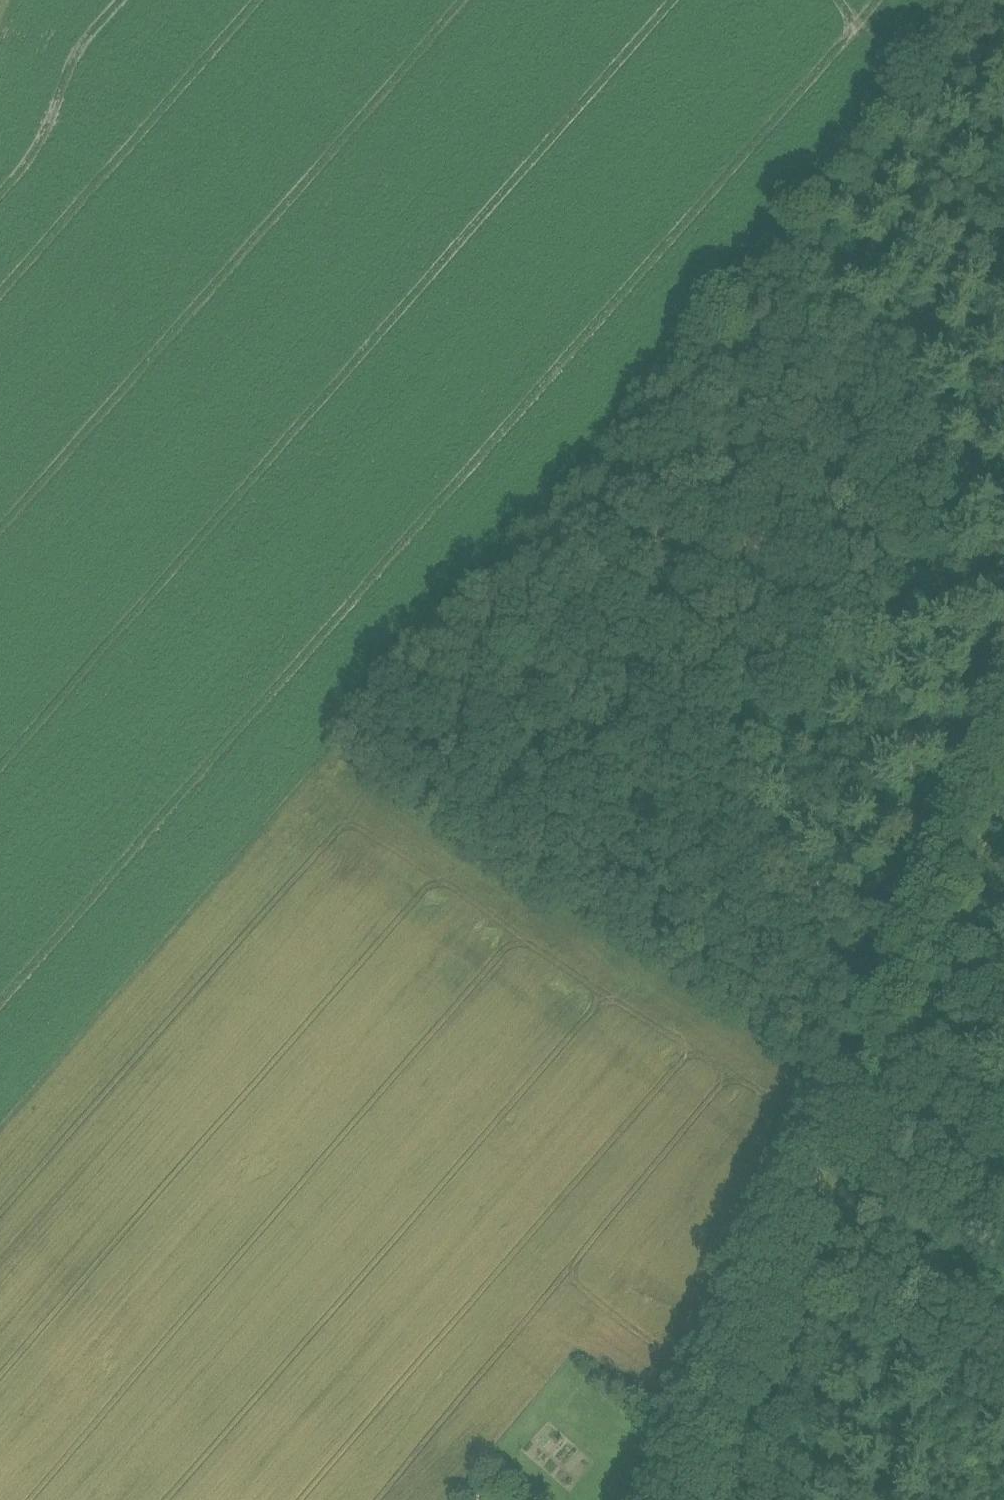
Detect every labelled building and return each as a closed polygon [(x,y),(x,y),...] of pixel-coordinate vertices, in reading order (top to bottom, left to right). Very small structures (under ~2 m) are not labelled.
[(610,1490),(601,1499),(620,1499),(610,1490)]
